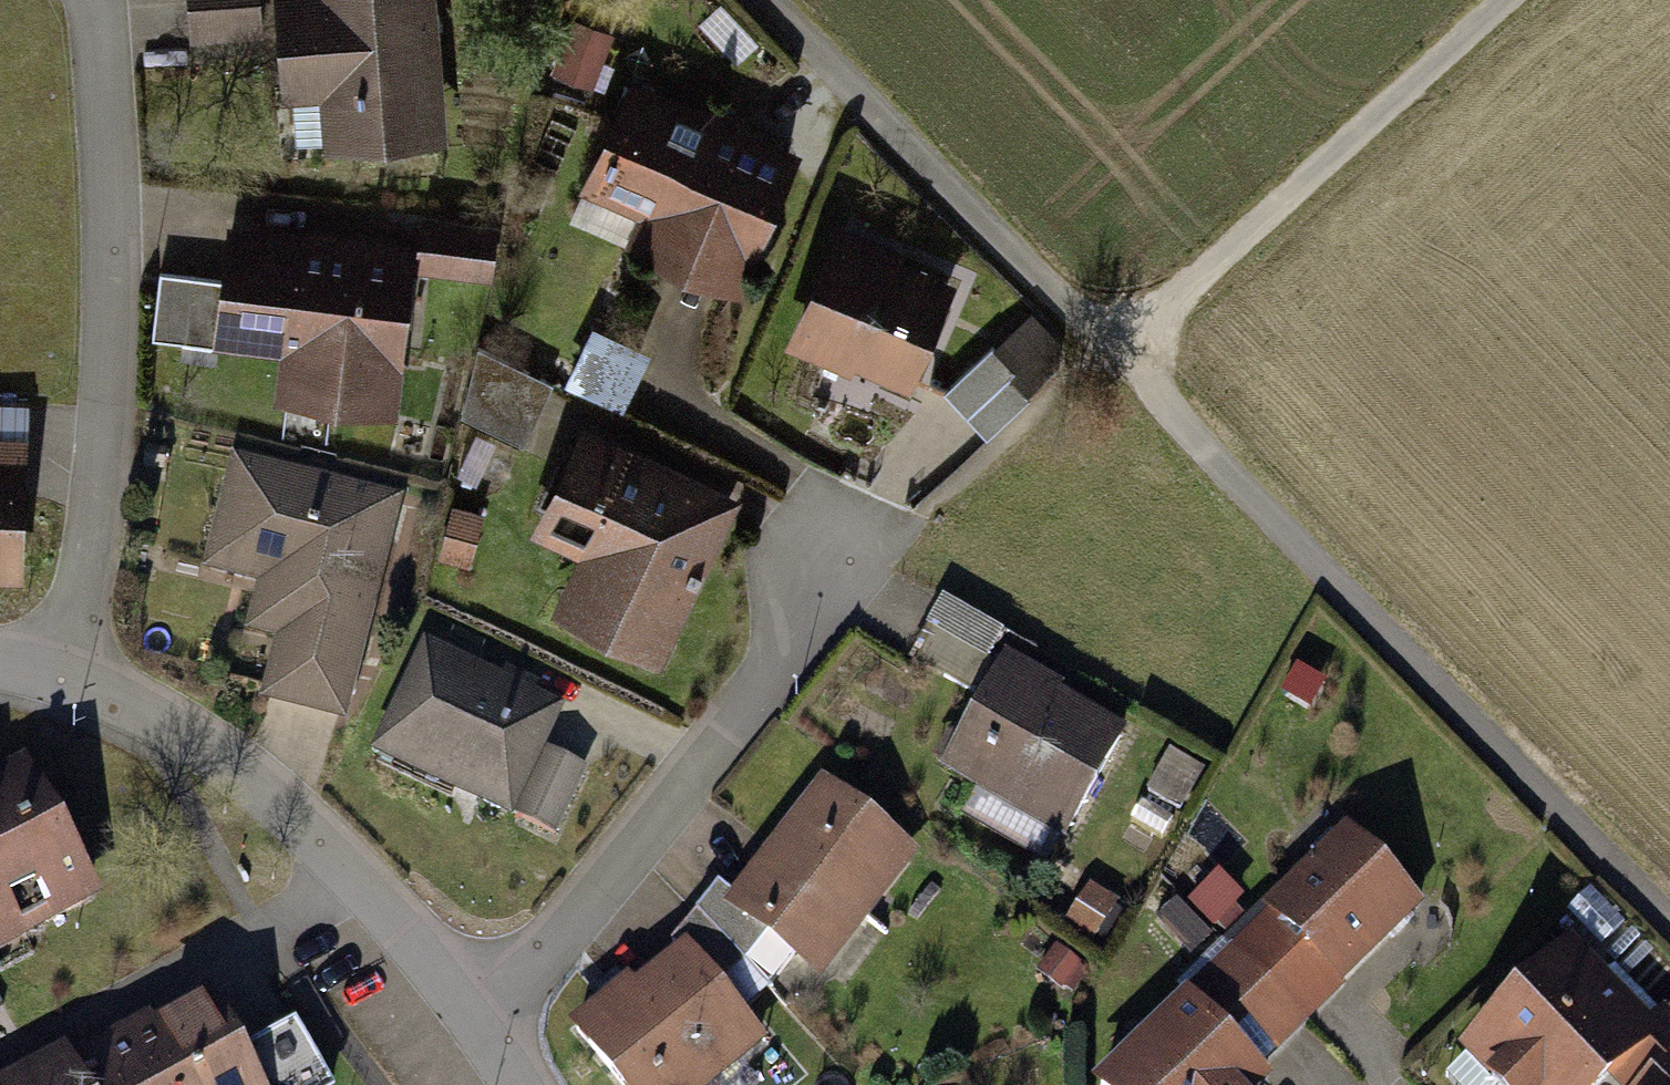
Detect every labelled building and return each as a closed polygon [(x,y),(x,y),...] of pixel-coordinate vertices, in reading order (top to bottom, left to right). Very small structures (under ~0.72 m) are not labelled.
[(435,0),(191,0),(193,41),(289,36),(291,86),(332,84),(334,131),(441,126),(435,0)] [(620,34),(572,17),(552,71),(601,88),(620,34)] [(795,163),(634,89),(591,182),(643,206),(632,230),(741,280),(795,163)] [(426,235),(243,215),(229,342),(300,350),(294,399),(415,413),(431,275),(507,284),(513,222),(429,213),(426,235)] [(964,277),(843,227),(801,327),(922,377),(964,277)] [(219,269),(160,265),(155,334),(214,338),(219,269)] [(596,339),(578,382),(631,404),(649,361),(596,339)] [(985,433),(1037,401),(1005,350),(954,382),(985,433)] [(532,443),(558,379),(489,351),(463,415),(532,443)] [(0,404),(0,557),(36,556),(34,436),(11,437),(10,404),(0,404)] [(741,493),(592,424),(541,532),(590,555),(567,605),(668,651),(741,493)] [(419,492),(242,448),(212,568),(269,583),(257,633),(287,640),(276,683),(366,705),(419,492)] [(1013,627),(949,595),(931,630),(995,662),(1013,627)] [(573,694),(432,638),(386,752),(558,821),(581,763),(550,751),(573,694)] [(1129,718),(1009,656),(952,764),(1073,826),(1129,718)] [(92,896),(28,769),(0,783),(0,942),(92,896)] [(833,779),(743,889),(830,959),(920,849),(833,779)] [(1275,919),(1341,987),(1422,908),(1346,831),(1266,910),(1275,919)] [(1341,987),(1275,919),(1191,1001),(1258,1068),(1341,987)] [(579,1025),(626,1084),(683,1084),(759,1025),(698,948),(638,995),(630,985),(579,1025)] [(1654,1035),(1567,953),(1473,1053),(1507,1084),(1606,1084),(1654,1035)] [(76,1084),(253,1084),(238,1058),(208,1001),(70,1074),(76,1084)] [(1191,1001),(1106,1084),(1275,1084),(1258,1068),(1191,1001)] [(1663,1025),(1654,1035),(1606,1084),(1669,1084),(1669,1031),(1663,1025)] [(238,1058),(253,1084),(327,1084),(296,1027),(238,1058)] [(70,1074),(61,1057),(8,1084),(76,1084),(70,1074)]
